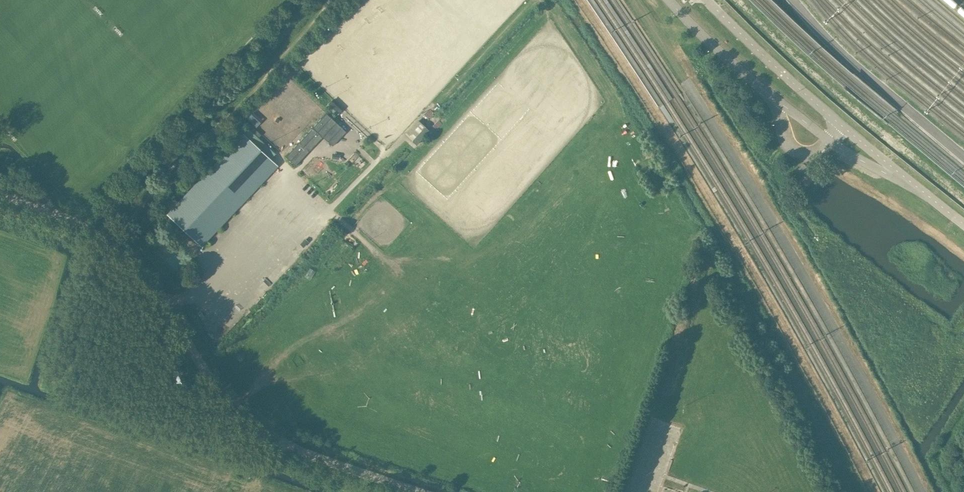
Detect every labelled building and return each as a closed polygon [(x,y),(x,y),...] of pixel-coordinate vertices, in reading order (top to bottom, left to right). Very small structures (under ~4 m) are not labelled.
[(330,101),(326,105),(336,114),(339,110),(330,101)] [(326,113),(285,156),(295,165),(322,137),(332,146),(346,131),(326,113)] [(201,245),(277,165),(270,159),(275,153),(258,137),(261,134),(244,118),(237,126),(244,132),(167,214),(201,245)] [(424,126),(411,141),(416,145),(429,130),(424,126)] [(802,165),(796,171),(800,175),(805,170),(808,167),(807,167),(804,163),(803,163),(802,165)]
